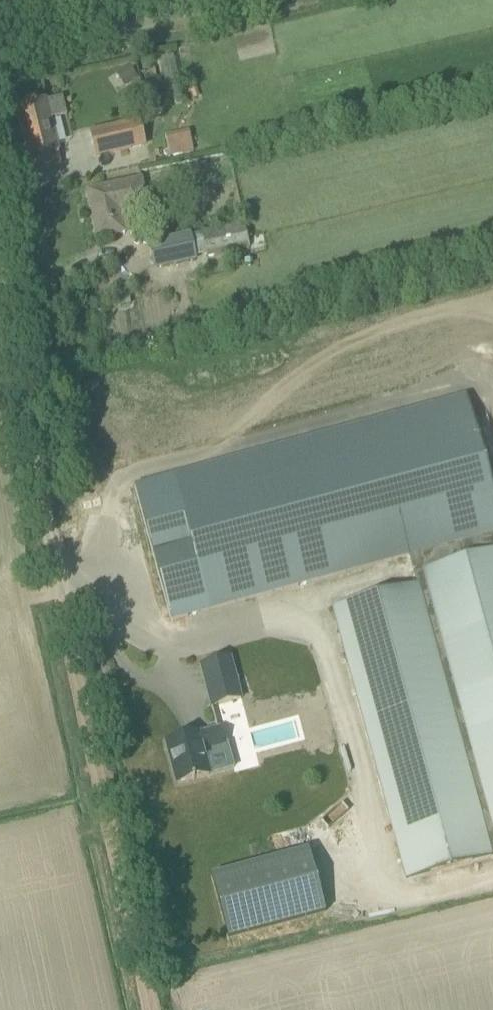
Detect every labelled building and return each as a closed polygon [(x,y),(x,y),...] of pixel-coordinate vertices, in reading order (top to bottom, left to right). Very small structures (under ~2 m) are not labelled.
[(137,78),(130,67),(119,74),(126,85),(137,78)] [(50,119),(67,115),(62,97),(16,108),(28,158),(30,157),(33,170),(61,164),(50,119)] [(139,122),(90,133),(95,156),(144,144),(139,122)] [(190,130),(168,136),(173,156),(195,151),(190,130)] [(184,190),(235,178),(228,150),(177,162),(184,190)] [(97,208),(91,209),(97,239),(111,236),(116,235),(113,223),(123,221),(121,212),(147,206),(142,181),(142,179),(140,180),(113,185),(93,189),(97,208)] [(249,243),(245,224),(154,242),(159,264),(246,247),(246,244),(249,243)] [(116,291),(119,308),(130,305),(127,289),(116,291)] [(415,574),(492,553),(492,435),(488,418),(474,422),(467,397),(135,487),(171,621),(410,556),(415,574)] [(408,881),(492,858),(492,553),(415,574),(417,584),(333,607),(408,881)] [(211,707),(243,699),(232,656),(200,665),(211,707)] [(186,737),(167,743),(178,783),(197,777),(209,774),(234,767),(227,744),(223,746),(222,742),(219,730),(218,729),(198,735),(198,734),(186,737)] [(325,912),(308,850),(212,876),(228,938),(325,912)]
